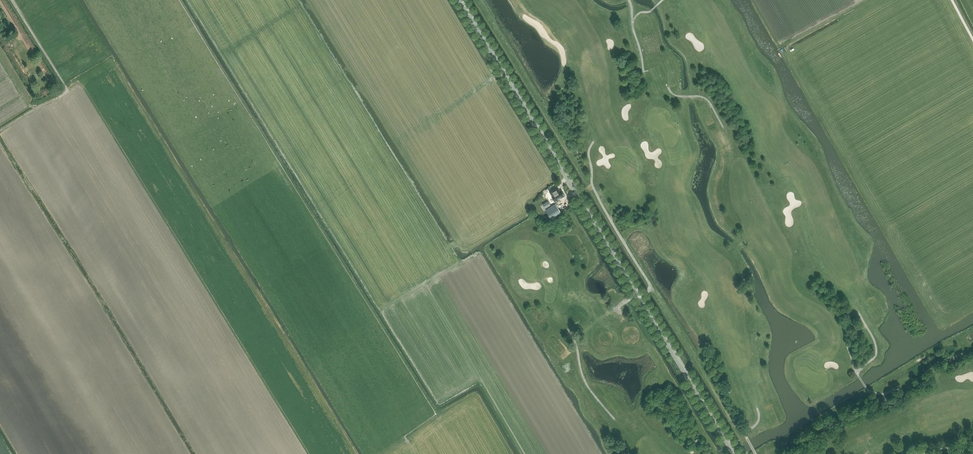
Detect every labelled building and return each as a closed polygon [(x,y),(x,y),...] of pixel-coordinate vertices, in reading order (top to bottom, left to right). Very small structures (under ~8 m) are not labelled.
[(17,50),(25,45),(22,42),(15,46),(17,50)] [(562,190),(551,196),(555,201),(565,195),(562,190)] [(556,205),(546,210),(551,219),(561,214),(556,205)]
